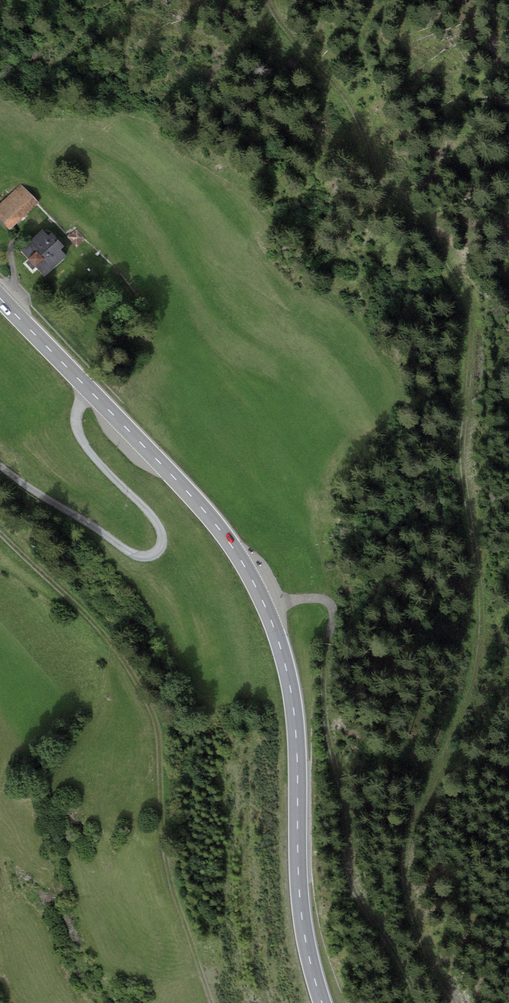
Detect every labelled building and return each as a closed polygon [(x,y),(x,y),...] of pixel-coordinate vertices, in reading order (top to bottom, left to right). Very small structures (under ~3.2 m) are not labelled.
[(0,204),(0,220),(9,230),(38,203),(21,184),(0,204)] [(43,229),(20,250),(44,276),(67,255),(61,249),(64,246),(51,232),(48,235),(43,229)] [(76,229),(67,237),(77,247),(86,239),(76,229)]
